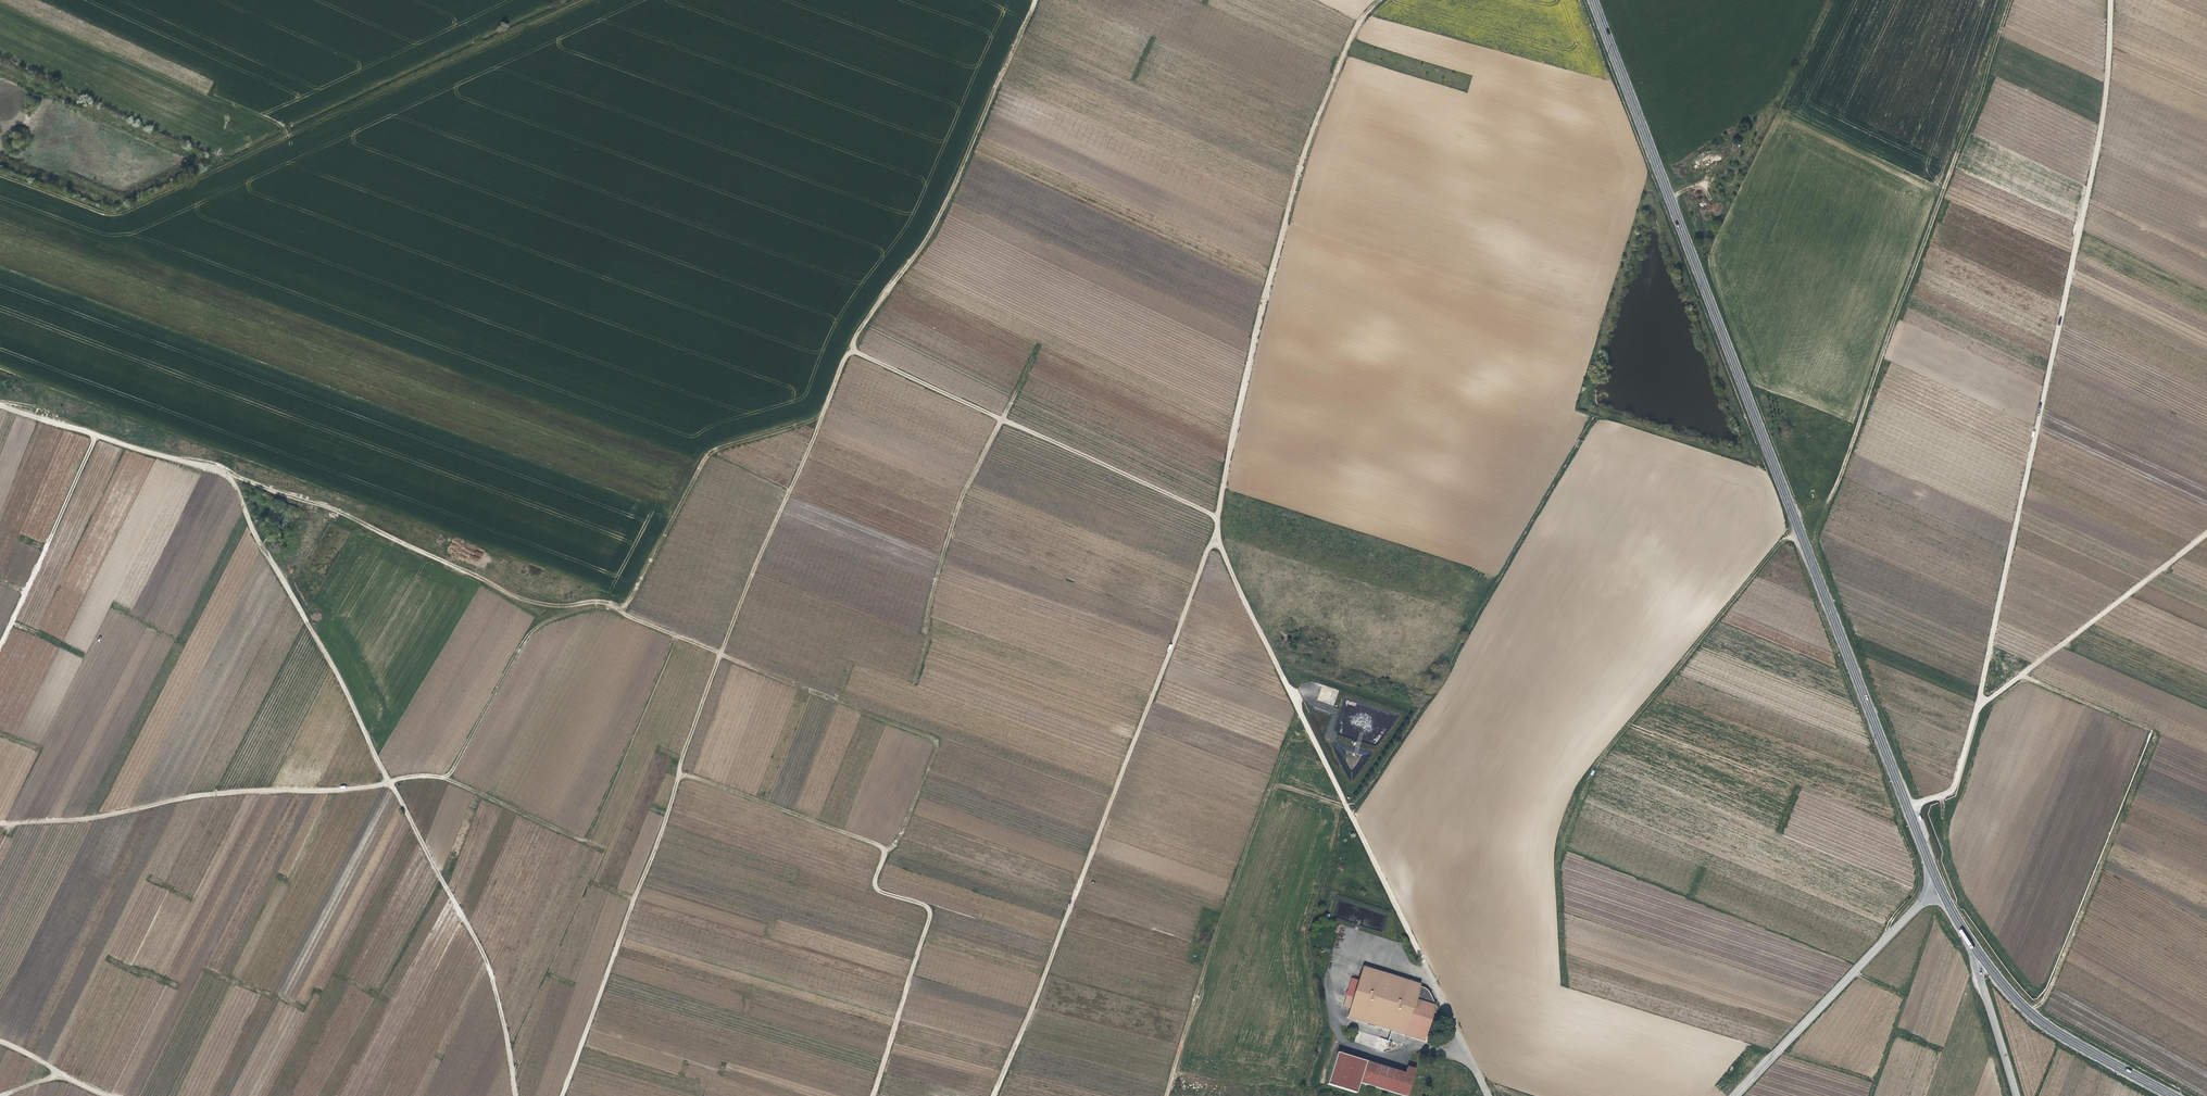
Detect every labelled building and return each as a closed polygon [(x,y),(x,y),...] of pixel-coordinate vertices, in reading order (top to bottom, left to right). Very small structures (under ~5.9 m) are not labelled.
[(1331,702),(1333,688),(1321,686),(1319,700),(1331,702)] [(1364,967),(1361,976),(1384,984),(1385,980),(1389,981),(1391,975),(1364,967)] [(1350,1008),(1348,1016),(1423,1041),(1435,1004),(1427,987),(1391,975),(1389,981),(1385,980),(1384,984),(1361,976),(1359,981),(1350,1008)] [(1343,1006),(1350,1008),(1359,981),(1352,978),(1343,1006)] [(1326,1085),(1356,1094),(1359,1084),(1365,1063),(1336,1054),(1326,1085)] [(1365,1063),(1359,1084),(1399,1095),(1407,1095),(1413,1077),(1404,1075),(1365,1063)] [(1406,1068),(1404,1075),(1413,1077),(1415,1071),(1406,1068)]
